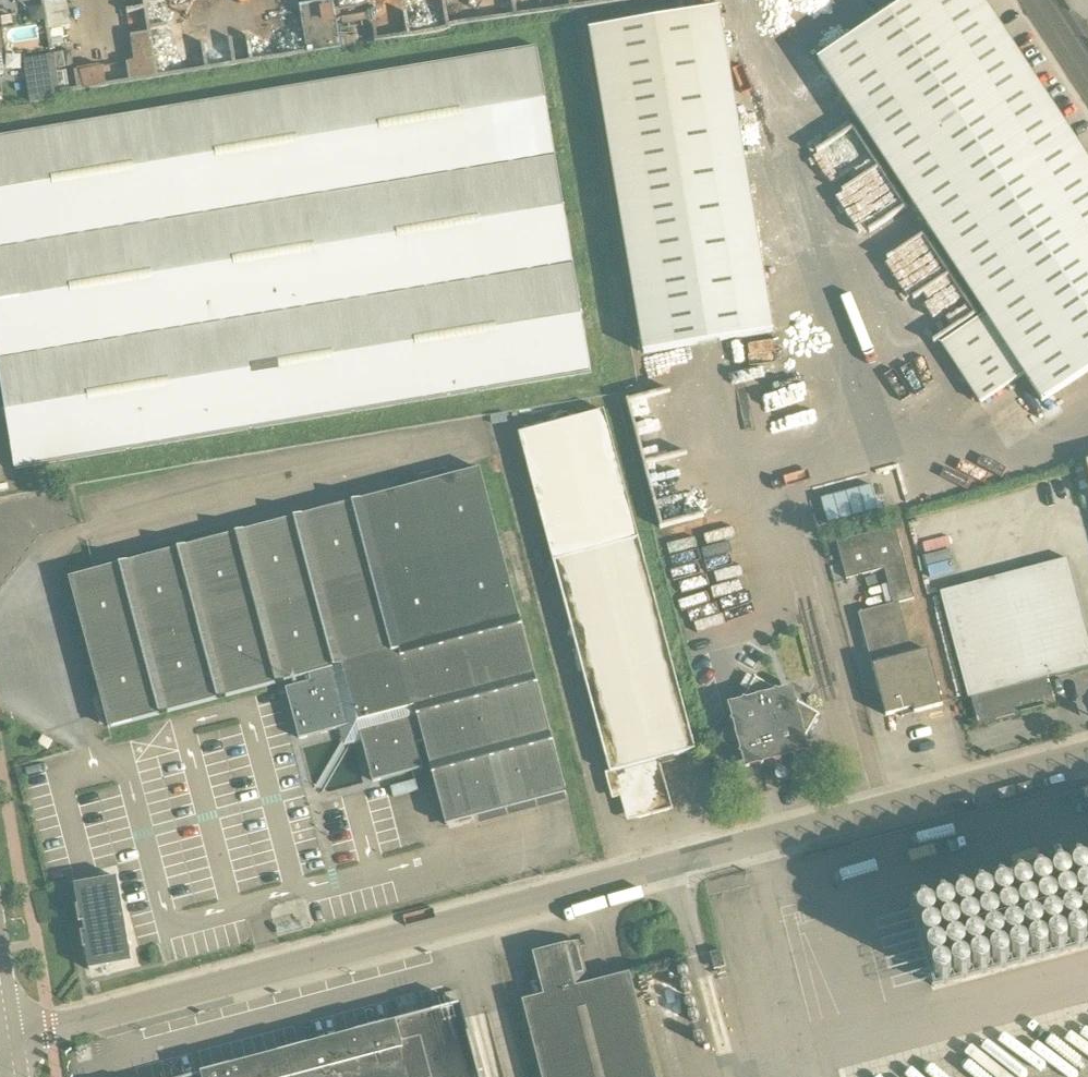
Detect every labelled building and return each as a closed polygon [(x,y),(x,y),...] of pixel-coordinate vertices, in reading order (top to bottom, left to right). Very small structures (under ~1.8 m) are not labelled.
[(1087,372),(1087,162),(982,0),(911,0),(816,62),(985,315),(941,344),(981,404),(1025,375),(1043,402),(1087,372)] [(333,3),(300,8),(308,56),(341,51),(333,3)] [(774,330),(719,9),(590,31),(644,353),(774,330)] [(64,29),(53,31),(51,33),(53,40),(65,38),(64,29)] [(154,68),(153,47),(133,48),(134,69),(154,68)] [(0,138),(0,380),(15,469),(592,373),(536,48),(0,138)] [(72,52),(55,55),(55,56),(57,70),(74,67),(72,52)] [(55,56),(44,57),(26,60),(33,105),(62,101),(57,70),(55,56)] [(695,751),(690,730),(604,411),(519,433),(610,772),(605,773),(609,789),(618,786),(624,810),(627,815),(633,818),(639,819),(672,810),(659,761),(695,751)] [(69,579),(108,729),(130,723),(308,675),(311,682),(286,689),(299,739),(339,728),(344,747),(362,742),(373,782),(423,768),(417,744),(424,742),(446,826),(566,794),(480,469),(69,579)] [(821,500),(828,524),(878,510),(871,486),(821,500)] [(943,706),(928,650),(910,655),(897,606),(915,602),(895,527),(837,542),(846,579),(884,569),(893,607),(859,616),(886,717),(913,710),(914,714),(943,706)] [(940,594),(968,700),(972,698),(979,724),(1052,704),(1045,679),(1087,668),(1087,636),(1068,559),(940,594)] [(793,687),(779,691),(763,681),(754,697),(728,704),(735,729),(729,739),(740,746),(746,769),(770,763),(785,760),(788,753),(792,756),(792,757),(794,758),(796,755),(811,752),(806,738),(807,735),(806,735),(816,717),(818,718),(819,715),(797,702),(793,687)] [(1087,866),(1084,865),(1081,865),(1078,865),(1075,867),(1073,870),(1072,873),(1073,876),(1074,879),(1076,881),(1078,882),(1081,883),(1084,883),(1087,881),(1087,880),(1087,867),(1087,866)] [(1070,874),(1067,872),(1064,871),(1061,871),(1058,871),(1056,873),(1054,876),(1053,879),(1053,882),(1054,885),(1056,887),(1059,888),(1062,889),(1064,889),(1067,887),(1069,885),(1071,883),(1071,880),(1071,877),(1070,874)] [(1050,879),(1048,877),(1045,876),(1042,876),(1039,876),(1036,878),(1034,881),(1034,884),(1034,887),(1035,890),(1037,892),(1039,893),(1042,894),(1045,894),(1048,892),(1050,890),(1051,888),(1052,885),(1052,882),(1050,879)] [(85,950),(89,971),(132,963),(117,878),(74,886),(78,907),(76,907),(79,924),(84,923),(85,932),(81,933),(84,950),(85,950)] [(1031,884),(1029,882),(1026,881),(1023,880),(1020,881),(1017,883),(1015,886),(1014,889),(1015,892),(1016,894),(1018,897),(1020,898),(1023,899),(1026,899),(1029,897),(1031,895),(1032,893),(1033,890),(1032,887),(1031,884)] [(1086,884),(1083,884),(1080,886),(1078,889),(1077,892),(1078,895),(1079,898),(1081,900),(1083,901),(1086,902),(1087,902),(1087,884),(1086,884)] [(1012,889),(1009,887),(1007,886),(1003,885),(1000,886),(998,888),(996,891),(995,894),(995,897),(996,899),(998,902),(1001,903),(1004,904),(1007,903),(1009,902),(1011,900),(1013,898),(1013,895),(1013,892),(1012,889)] [(1075,893),(1072,891),(1069,890),(1066,889),(1063,890),(1061,892),(1059,895),(1058,898),(1058,901),(1059,904),(1061,906),(1064,907),(1067,908),(1069,908),(1072,906),(1074,904),(1076,902),(1076,899),(1076,896),(1075,893)] [(992,895),(990,893),(987,892),(984,891),(981,892),(978,894),(976,897),(976,900),(976,903),(977,905),(979,908),(981,909),(984,910),(987,909),(990,908),(992,906),(993,904),(994,901),(994,898),(992,895)] [(1055,898),(1053,896),(1050,895),(1047,894),(1044,895),(1041,897),(1039,900),(1039,903),(1039,906),(1040,909),(1042,911),(1044,912),(1047,913),(1050,913),(1053,911),(1055,909),(1056,907),(1057,904),(1057,901),(1055,898)] [(973,900),(971,898),(968,897),(965,896),(962,897),(959,899),(957,902),(956,905),(956,908),(958,910),(959,913),(962,914),(965,915),(968,914),(970,913),(973,911),(974,909),(975,906),(974,903),(973,900)] [(1036,903),(1034,901),(1031,900),(1028,899),(1025,900),(1022,902),(1020,905),(1019,908),(1020,911),(1021,913),(1023,916),(1025,917),(1028,918),(1031,917),(1034,916),(1036,914),(1037,912),(1038,909),(1037,906),(1036,903)] [(954,905),(951,903),(948,901),(945,901),(942,902),(940,904),(938,906),(937,909),(937,913),(938,915),(940,917),(943,919),(946,920),(949,919),(951,918),(953,916),(955,914),(955,911),(955,908),(954,905)] [(1017,908),(1014,906),(1011,905),(1008,904),(1005,905),(1003,907),(1001,910),(1000,913),(1000,916),(1001,918),(1003,921),(1006,922),(1009,923),(1012,922),(1014,921),(1016,919),(1018,917),(1018,914),(1018,911),(1017,908)] [(934,910),(932,908),(929,906),(926,906),(923,907),(920,909),(919,911),(918,914),(918,918),(919,920),(921,922),(923,924),(926,925),(929,924),(932,923),(934,921),(935,919),(936,916),(936,913),(934,910)] [(1080,913),(1078,911),(1075,909),(1072,909),(1069,910),(1066,912),(1064,914),(1063,917),(1063,921),(1065,923),(1067,925),(1069,927),(1072,928),(1075,927),(1077,926),(1080,924),(1081,922),(1082,919),(1081,916),(1080,913)] [(997,914),(995,912),(992,911),(989,910),(986,911),(983,913),(981,915),(980,919),(981,922),(982,924),(984,927),(986,928),(989,929),(992,928),(995,927),(997,925),(998,923),(999,920),(999,917),(997,914)] [(1061,918),(1058,916),(1055,914),(1052,914),(1049,915),(1047,917),(1045,919),(1044,922),(1044,926),(1045,928),(1047,930),(1050,932),(1053,933),(1056,932),(1058,931),(1060,929),(1062,927),(1062,924),(1062,921),(1061,918)] [(978,919),(976,917),(973,916),(970,915),(966,916),(964,918),(962,920),(961,924),(961,927),(963,929),(964,932),(967,933),(970,934),(973,933),(975,932),(978,930),(979,928),(980,925),(979,922),(978,919)] [(1041,923),(1039,921),(1036,919),(1033,919),(1030,920),(1027,922),(1026,924),(1025,927),(1025,930),(1026,933),(1028,935),(1030,937),(1033,937),(1036,937),(1039,936),(1041,934),(1043,931),(1043,929),(1043,926),(1041,923)] [(959,924),(956,922),(953,920),(950,920),(947,921),(945,923),(943,925),(942,928),(942,932),(943,934),(945,936),(948,938),(951,938),(953,938),(956,937),(958,935),(960,933),(960,930),(960,927),(959,924)] [(1022,928),(1020,926),(1017,924),(1014,924),(1011,925),(1008,927),(1006,929),(1005,932),(1006,935),(1007,938),(1009,940),(1011,942),(1014,942),(1017,942),(1020,941),(1022,939),(1023,936),(1024,934),(1023,931),(1022,928)] [(939,929),(937,927),(934,925),(931,925),(928,926),(925,928),(923,930),(923,933),(923,937),(924,939),(926,941),(928,943),(931,944),(934,943),(937,942),(939,940),(940,938),(941,935),(941,932),(939,929)] [(1085,932),(1083,930),(1080,929),(1077,929),(1074,929),(1071,931),(1070,934),(1069,937),(1069,940),(1070,943),(1072,945),(1075,946),(1077,947),(1080,947),(1083,946),(1085,944),(1087,941),(1087,938),(1087,935),(1085,932)] [(1003,934),(1000,932),(997,930),(994,930),(991,931),(989,933),(987,935),(986,938),(986,941),(987,944),(989,946),(992,948),(995,948),(997,948),(1000,947),(1002,945),(1004,942),(1004,939),(1004,937),(1003,934)] [(1066,937),(1064,935),(1061,934),(1058,934),(1055,935),(1052,936),(1050,939),(1049,942),(1050,945),(1051,948),(1053,950),(1055,951),(1058,952),(1061,952),(1064,951),(1066,949),(1067,946),(1068,943),(1067,940),(1066,937)] [(983,939),(981,937),(978,935),(975,935),(972,936),(969,938),(967,940),(967,943),(967,946),(968,949),(970,951),(972,953),(975,953),(978,953),(981,952),(983,950),(984,947),(985,944),(985,942),(983,939)] [(1047,942),(1045,940),(1042,939),(1039,939),(1035,939),(1033,941),(1031,944),(1030,947),(1030,950),(1031,953),(1033,955),(1036,956),(1039,957),(1042,957),(1044,955),(1047,953),(1048,951),(1049,948),(1048,945),(1047,942)] [(964,944),(962,941),(959,940),(956,940),(953,941),(950,942),(948,945),(947,948),(948,951),(949,954),(951,956),(953,958),(956,958),(959,958),(962,957),(964,955),(965,952),(966,949),(965,946),(964,944)] [(630,974),(588,985),(577,943),(555,948),(554,943),(543,946),(544,951),(533,954),(544,997),(523,1003),(541,1076),(656,1076),(630,974)] [(1027,947),(1025,945),(1022,944),(1019,944),(1016,944),(1013,946),(1012,949),(1011,952),(1011,955),(1012,958),(1014,960),(1017,961),(1019,962),(1022,962),(1025,960),(1027,958),(1029,956),(1029,953),(1029,950),(1027,947)] [(945,949),(942,946),(940,945),(936,945),(933,946),(931,947),(929,950),(928,953),(928,956),(929,959),(931,961),(934,963),(937,963),(940,963),(942,962),(944,960),(946,957),(946,954),(946,951),(945,949)] [(1008,953),(1006,951),(1003,950),(1000,949),(997,950),(994,952),(992,955),(991,958),(992,961),(993,964),(995,966),(997,967),(1000,968),(1003,968),(1006,966),(1008,964),(1009,962),(1010,959),(1009,956),(1008,953)] [(725,968),(720,951),(710,954),(714,971),(725,968)] [(989,958),(986,956),(984,955),(980,954),(977,955),(975,957),(973,960),(972,963),(972,966),(973,969),(975,971),(978,972),(981,973),(984,973),(986,971),(988,969),(990,967),(990,964),(990,961),(989,958)] [(969,963),(967,961),(964,960),(961,959),(958,960),(955,962),(954,965),(953,968),(953,971),(954,973),(956,976),(959,977),(961,978),(964,977),(967,976),(969,974),(971,972),(971,969),(971,966),(969,963)] [(950,968),(948,966),(945,965),(942,964),(939,965),(936,967),(934,970),(933,973),(934,976),(935,978),(937,981),(939,982),(942,983),(945,982),(948,981),(950,979),(951,977),(952,974),(952,971),(950,968)] [(487,1014),(421,1028),(418,1015),(246,1063),(194,1076),(504,1076),(487,1014)]
